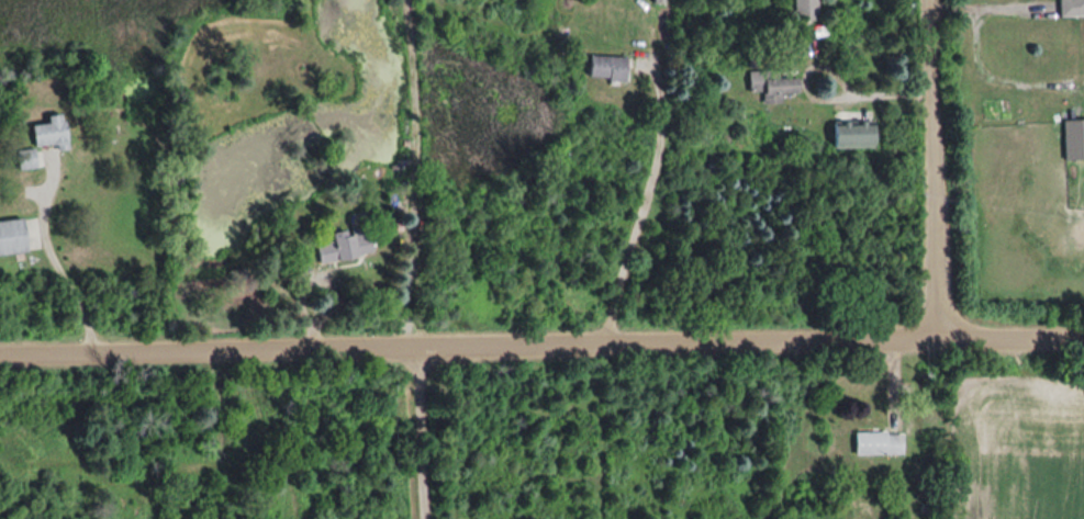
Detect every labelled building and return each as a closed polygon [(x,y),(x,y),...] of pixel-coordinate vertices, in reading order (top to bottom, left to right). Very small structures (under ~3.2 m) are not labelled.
[(1056,15),(1083,15),(1083,0),(1056,0),(1056,15)] [(622,79),(622,55),(584,54),(584,78),(622,79)] [(793,92),(792,73),(745,75),(746,91),(759,91),(759,103),(779,102),(778,92),(793,92)] [(44,121),(27,123),(29,145),(52,142),(53,148),(63,146),(59,113),(43,114),(44,121)] [(1062,158),(1083,157),(1083,117),(1060,118),(1062,158)] [(871,146),(871,122),(828,122),(828,146),(871,146)] [(15,168),(32,166),(30,148),(13,150),(15,168)] [(24,251),(20,217),(0,220),(0,253),(24,251)] [(328,230),(329,239),(313,241),(316,261),(370,253),(366,224),(328,230)] [(899,454),(899,431),(851,431),(851,454),(899,454)]
